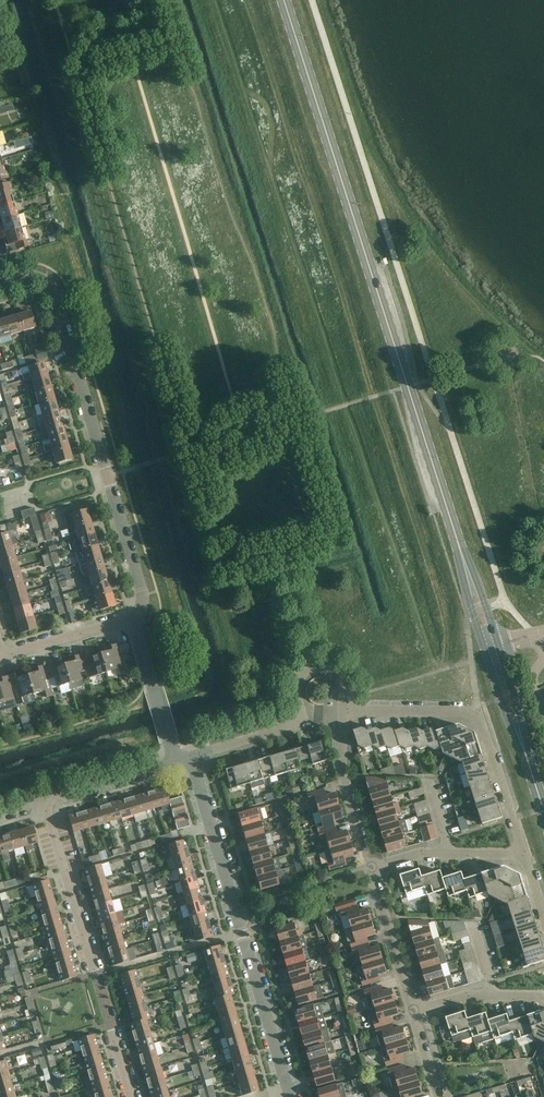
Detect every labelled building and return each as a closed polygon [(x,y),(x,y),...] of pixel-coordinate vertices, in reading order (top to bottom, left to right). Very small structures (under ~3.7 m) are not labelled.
[(9,178),(7,172),(5,172),(1,160),(0,160),(0,181),(9,178)] [(14,202),(10,190),(12,189),(10,183),(0,185),(0,206),(14,202)] [(14,202),(0,206),(0,218),(1,220),(17,215),(14,202)] [(17,215),(1,220),(3,228),(0,228),(0,234),(21,228),(17,215)] [(21,228),(0,234),(0,240),(6,238),(8,246),(16,244),(18,250),(29,247),(27,240),(25,240),(21,228)] [(18,315),(22,331),(35,328),(30,312),(18,315)] [(6,319),(11,335),(22,331),(18,315),(6,319)] [(11,335),(6,319),(0,320),(0,338),(11,335)] [(34,350),(35,355),(37,360),(47,357),(44,347),(34,350)] [(19,365),(26,364),(31,362),(30,356),(18,360),(19,365)] [(48,375),(44,363),(28,367),(29,373),(22,375),(24,382),(31,380),(48,375)] [(48,375),(31,380),(35,392),(51,387),(48,375)] [(51,387),(35,392),(38,404),(55,399),(51,387)] [(55,399),(38,404),(42,416),(58,411),(55,399)] [(38,422),(40,429),(62,423),(58,411),(42,416),(43,421),(38,422)] [(44,441),(49,440),(65,435),(62,423),(40,429),(44,441)] [(45,454),(52,451),(69,447),(65,435),(49,440),(50,444),(43,446),(45,454)] [(69,447),(52,451),(56,464),(72,459),(69,447)] [(92,497),(85,498),(88,509),(94,508),(92,497)] [(29,517),(36,515),(34,508),(20,512),(23,519),(29,517)] [(75,527),(91,522),(87,509),(72,514),(71,511),(63,513),(67,529),(75,527)] [(34,533),(35,533),(40,531),(37,520),(36,515),(29,517),(34,533)] [(16,530),(14,522),(6,524),(8,533),(16,530)] [(69,536),(77,534),(78,539),(94,534),(91,522),(75,527),(67,529),(69,536)] [(12,545),(18,543),(16,536),(10,538),(8,533),(0,535),(0,549),(12,545)] [(76,552),(78,551),(82,550),(98,546),(94,534),(78,539),(73,540),(76,552)] [(15,557),(12,545),(0,549),(0,562),(15,557)] [(98,546),(82,550),(78,551),(80,558),(83,557),(85,562),(101,558),(98,546)] [(2,574),(19,569),(15,557),(0,562),(0,565),(2,574)] [(85,562),(79,564),(82,576),(89,575),(89,574),(105,570),(101,558),(85,562)] [(6,586),(22,581),(19,569),(2,574),(6,586)] [(89,574),(89,575),(92,586),(108,581),(105,570),(89,574)] [(6,586),(10,598),(26,593),(22,581),(6,586)] [(108,581),(92,586),(85,588),(88,597),(91,596),(92,599),(96,598),(112,593),(108,581)] [(13,610),(29,605),(26,593),(10,598),(13,610)] [(115,606),(112,593),(96,598),(99,611),(115,606)] [(13,610),(17,621),(33,617),(29,605),(13,610)] [(33,617),(17,621),(20,634),(37,629),(33,617)] [(100,654),(106,673),(117,669),(119,675),(126,673),(117,644),(107,647),(108,651),(100,654)] [(87,678),(106,673),(100,654),(92,656),(90,652),(80,655),(85,669),(84,669),(87,678)] [(79,670),(84,669),(85,669),(80,655),(74,657),(75,661),(64,664),(71,690),(83,686),(79,670)] [(48,679),(54,678),(57,687),(59,687),(60,693),(71,690),(64,664),(52,668),(51,664),(44,665),(48,679)] [(48,679),(44,665),(37,667),(39,672),(27,675),(33,694),(44,691),(46,698),(53,696),(48,679)] [(21,698),(33,694),(27,675),(16,678),(14,674),(8,676),(12,690),(16,706),(23,704),(21,698)] [(12,690),(8,676),(0,678),(0,711),(16,706),(12,690)] [(22,729),(23,730),(23,732),(33,729),(30,722),(21,725),(22,729)] [(437,732),(442,748),(444,753),(452,758),(467,729),(459,725),(438,732),(438,731),(437,732)] [(354,731),(359,746),(359,747),(365,749),(373,747),(368,731),(363,728),(354,731)] [(379,749),(387,747),(382,731),(376,728),(368,731),(373,747),(379,749)] [(393,750),(401,747),(396,731),(390,728),(382,731),(387,747),(393,750)] [(406,750),(415,747),(409,731),(404,729),(396,731),(401,747),(406,750)] [(423,732),(418,729),(409,731),(415,747),(420,750),(428,747),(423,732)] [(434,750),(442,748),(437,732),(432,729),(423,732),(428,747),(434,750)] [(475,733),(467,729),(452,758),(461,762),(463,762),(483,755),(482,755),(475,733)] [(300,745),(306,767),(325,761),(320,742),(307,746),(306,743),(300,745)] [(308,773),(306,767),(300,745),(293,747),(294,750),(282,753),(287,772),(289,779),(308,773)] [(262,757),(268,778),(287,772),(282,753),(269,757),(269,755),(262,757)] [(467,774),(484,768),(487,768),(483,756),(483,755),(463,762),(467,774)] [(256,761),(244,765),(249,783),(268,778),(262,757),(255,759),(256,761)] [(230,789),(249,783),(244,765),(232,768),(231,766),(224,768),(230,789)] [(467,774),(471,786),(491,780),(487,768),(484,768),(467,774)] [(366,777),(373,802),(391,797),(386,778),(366,777)] [(471,786),(475,799),(495,793),(491,780),(471,786)] [(283,787),(286,796),(293,794),(292,789),(291,785),(283,787)] [(169,804),(168,801),(165,788),(152,792),(157,808),(169,804)] [(410,798),(425,794),(423,788),(408,792),(410,798)] [(323,789),(307,794),(309,801),(314,799),(318,812),(338,806),(334,793),(325,796),(323,789)] [(140,795),(145,811),(157,808),(152,792),(140,795)] [(475,799),(479,811),(499,805),(495,793),(475,799)] [(145,811),(140,795),(128,799),(133,815),(145,811)] [(169,804),(173,815),(185,811),(181,797),(168,801),(169,804)] [(373,802),(377,815),(400,808),(398,802),(394,804),(391,797),(373,802)] [(116,802),(121,818),(133,815),(128,799),(116,802)] [(428,805),(426,800),(413,804),(415,809),(428,805)] [(105,806),(109,822),(121,818),(116,802),(105,806)] [(483,824),(501,818),(502,818),(503,818),(499,805),(479,811),(483,824)] [(93,809),(97,825),(109,822),(105,806),(93,809)] [(342,819),(338,806),(318,812),(321,824),(316,826),(318,832),(335,827),(333,821),(342,819)] [(241,827),(260,822),(263,821),(260,808),(238,814),(241,827)] [(400,808),(377,815),(381,827),(399,822),(397,815),(401,813),(400,808)] [(81,813),(86,829),(97,825),(93,809),(81,813)] [(185,811),(173,815),(177,830),(185,828),(184,825),(189,823),(185,811)] [(68,816),(73,833),(86,829),(81,813),(68,816)] [(411,827),(419,823),(416,817),(409,820),(411,827)] [(384,840),(403,834),(409,832),(405,820),(399,822),(381,827),(384,840)] [(260,822),(241,827),(245,840),(263,834),(260,822)] [(438,838),(434,825),(427,827),(421,828),(425,842),(438,838)] [(20,830),(25,847),(37,843),(33,827),(20,830)] [(335,827),(318,832),(321,844),(327,842),(329,849),(349,843),(345,831),(336,833),(335,827)] [(20,830),(8,834),(13,850),(25,847),(20,830)] [(3,861),(10,859),(8,852),(13,850),(8,834),(0,836),(0,850),(1,854),(3,861)] [(245,840),(249,852),(267,847),(263,834),(245,840)] [(406,847),(403,834),(384,840),(388,853),(406,847)] [(168,845),(172,857),(188,853),(184,840),(168,845)] [(329,870),(346,865),(344,859),(353,856),(349,843),(329,849),(324,851),(327,863),(329,870)] [(249,852),(252,865),(271,859),(267,847),(249,852)] [(99,855),(94,856),(95,862),(108,858),(106,850),(99,852),(99,855)] [(172,857),(175,869),(192,864),(188,853),(172,857)] [(252,865),(256,877),(274,872),(271,859),(252,865)] [(175,869),(179,881),(195,876),(192,864),(175,869)] [(88,882),(104,877),(100,865),(84,870),(88,882)] [(138,867),(133,869),(136,881),(142,879),(138,867)] [(498,900),(513,871),(505,867),(483,873),(482,873),(483,874),(489,892),(488,892),(489,895),(498,900)] [(406,894),(425,888),(421,874),(420,869),(407,873),(406,871),(399,873),(404,888),(406,894)] [(427,895),(446,889),(442,876),(441,871),(428,875),(428,872),(421,874),(425,888),(427,895)] [(521,875),(513,871),(498,900),(507,904),(508,904),(528,897),(521,875)] [(278,885),(274,872),(256,877),(260,890),(278,885)] [(446,889),(448,897),(467,891),(463,877),(464,877),(462,872),(449,876),(449,874),(442,876),(446,889)] [(469,898),(488,892),(489,892),(483,874),(471,877),(470,875),(464,877),(463,877),(467,891),(469,898)] [(179,881),(182,893),(199,888),(195,876),(179,881)] [(91,894),(107,889),(104,877),(88,882),(91,894)] [(142,879),(136,881),(140,893),(145,891),(142,879)] [(32,885),(36,897),(52,893),(48,880),(32,885)] [(182,893),(186,905),(202,900),(199,888),(182,893)] [(95,906),(111,901),(107,889),(91,894),(95,906)] [(52,893),(36,897),(39,909),(56,904),(52,893)] [(512,916),(530,910),(532,910),(528,898),(528,897),(508,904),(512,916)] [(189,917),(206,912),(202,900),(186,905),(189,917)] [(348,915),(352,927),(372,921),(368,909),(359,911),(358,905),(355,906),(353,900),(334,905),(336,911),(341,910),(343,917),(348,915)] [(98,918),(114,913),(111,901),(95,906),(98,918)] [(39,909),(43,921),(59,916),(56,904),(39,909)] [(478,909),(473,911),(475,917),(481,918),(478,909)] [(512,916),(516,928),(536,922),(532,910),(530,910),(512,916)] [(102,930),(118,925),(124,923),(120,911),(114,913),(98,918),(102,930)] [(189,917),(193,929),(209,924),(206,912),(189,917)] [(59,916),(43,921),(46,933),(63,928),(59,916)] [(6,919),(10,931),(16,929),(12,917),(6,919)] [(372,921),(352,927),(345,929),(348,942),(350,941),(352,948),(366,944),(369,943),(367,937),(376,934),(372,921)] [(408,921),(415,945),(434,940),(428,921),(408,921)] [(450,928),(452,934),(466,930),(464,922),(464,921),(443,921),(446,929),(450,928)] [(536,922),(516,928),(520,941),(540,934),(536,922)] [(209,924),(193,929),(197,941),(213,937),(209,924)] [(295,924),(277,929),(281,942),(304,935),(302,929),(297,930),(295,924)] [(325,926),(327,934),(334,932),(332,924),(325,926)] [(105,942),(121,937),(118,925),(102,930),(105,942)] [(46,933),(50,945),(66,940),(63,928),(46,933)] [(466,930),(452,934),(454,941),(468,936),(466,930)] [(524,953),(543,947),(540,934),(520,941),(524,953)] [(32,935),(23,937),(25,945),(34,942),(32,935)] [(284,954),(302,949),(308,947),(304,935),(281,942),(284,954)] [(121,937),(105,942),(109,954),(125,949),(121,937)] [(419,958),(442,951),(439,938),(434,940),(415,945),(419,958)] [(159,939),(154,940),(157,953),(163,951),(159,939)] [(66,940),(50,945),(53,957),(70,952),(66,940)] [(369,943),(366,944),(352,948),(354,954),(359,953),(363,965),(383,959),(379,946),(370,949),(369,943)] [(220,946),(203,950),(207,963),(223,958),(220,946)] [(132,947),(125,949),(109,954),(112,966),(136,959),(132,947)] [(302,949),(284,954),(288,967),(306,962),(312,960),(312,959),(310,960),(307,948),(308,948),(308,947),(302,949)] [(524,953),(528,966),(543,961),(543,947),(524,953)] [(419,958),(423,970),(441,965),(447,963),(444,950),(442,951),(419,958)] [(53,957),(57,969),(73,964),(70,952),(53,957)] [(197,960),(195,953),(185,956),(187,962),(197,960)] [(207,963),(210,975),(227,970),(223,958),(207,963)] [(363,986),(380,981),(378,975),(387,972),(383,959),(363,965),(358,967),(361,979),(363,986)] [(8,974),(18,971),(15,962),(6,964),(8,974)] [(288,967),(292,979),(310,974),(306,962),(288,967)] [(476,963),(469,965),(463,967),(465,971),(478,968),(476,963)] [(61,981),(77,976),(73,964),(57,969),(61,981)] [(445,977),(441,965),(423,970),(426,983),(445,977)] [(478,968),(465,971),(466,976),(479,972),(478,968)] [(139,983),(135,970),(119,975),(123,988),(139,983)] [(227,970),(210,975),(214,987),(230,982),(227,970)] [(292,979),(295,992),(314,987),(310,974),(292,979)] [(451,976),(445,977),(426,983),(430,996),(448,990),(455,988),(451,976)] [(332,981),(334,988),(335,994),(340,993),(337,980),(332,981)] [(214,987),(217,999),(218,999),(230,995),(234,994),(230,982),(214,987)] [(126,1000),(142,995),(139,983),(123,988),(126,1000)] [(314,987),(295,992),(299,1005),(324,998),(320,985),(314,987)] [(370,1009),(376,1008),(396,1002),(392,989),(383,992),(381,986),(364,990),(370,1009)] [(130,1011),(146,1007),(142,995),(126,1000),(130,1011)] [(214,1000),(217,1012),(233,1007),(230,995),(218,999),(217,999),(214,1000)] [(334,999),(336,1006),(338,1012),(343,1010),(339,997),(334,999)] [(399,1015),(396,1002),(376,1008),(379,1020),(374,1022),(375,1028),(392,1023),(390,1017),(399,1015)] [(295,1010),(299,1023),(317,1018),(323,1016),(320,1003),(295,1010)] [(346,1008),(348,1016),(356,1013),(354,1006),(346,1008)] [(146,1007),(130,1011),(133,1023),(133,1024),(146,1020),(150,1019),(146,1007)] [(217,1012),(221,1024),(237,1019),(233,1007),(217,1012)] [(473,1037),(470,1030),(471,1030),(467,1016),(465,1011),(453,1015),(452,1013),(445,1015),(454,1042),(460,1040),(462,1041),(473,1037)] [(528,1016),(534,1034),(535,1037),(543,1042),(543,1041),(543,1011),(529,1015),(528,1016)] [(494,1039),(492,1032),(488,1018),(486,1013),(474,1017),(473,1014),(467,1016),(471,1030),(470,1030),(473,1037),(475,1045),(494,1039)] [(494,1016),(488,1018),(492,1032),(494,1039),(513,1033),(509,1019),(507,1014),(495,1018),(494,1016)] [(515,1017),(509,1019),(513,1033),(515,1040),(534,1034),(528,1016),(516,1020),(515,1017)] [(321,1030),(317,1018),(299,1023),(303,1036),(321,1030)] [(221,1024),(224,1036),(241,1031),(237,1019),(221,1024)] [(133,1024),(133,1023),(129,1024),(133,1037),(149,1032),(146,1020),(133,1024)] [(392,1023),(375,1028),(381,1047),(407,1040),(403,1027),(394,1029),(392,1023)] [(327,1029),(321,1030),(303,1036),(306,1048),(325,1043),(331,1041),(327,1029)] [(224,1036),(228,1048),(244,1043),(241,1031),(224,1036)] [(149,1032),(133,1037),(137,1049),(153,1044),(149,1032)] [(78,1040),(81,1052),(98,1047),(94,1035),(78,1040)] [(387,1066),(403,1061),(402,1055),(410,1052),(407,1040),(381,1047),(387,1066)] [(331,1041),(325,1043),(306,1048),(310,1061),(328,1055),(335,1054),(331,1041)] [(65,1042),(50,1046),(51,1051),(66,1047),(66,1046),(65,1042)] [(244,1043),(228,1048),(231,1060),(248,1055),(244,1043)] [(140,1061),(156,1056),(153,1044),(137,1049),(140,1061)] [(39,1048),(31,1050),(32,1057),(41,1054),(40,1047),(39,1048)] [(85,1064),(101,1059),(98,1047),(81,1052),(85,1064)] [(231,1060),(235,1072),(251,1067),(248,1055),(231,1060)] [(328,1055),(310,1061),(314,1073),(332,1068),(328,1055)] [(156,1056),(140,1061),(144,1073),(160,1068),(156,1056)] [(85,1064),(88,1076),(105,1071),(101,1059),(85,1064)] [(8,1074),(5,1061),(0,1063),(0,1076),(8,1074)] [(399,1087),(419,1081),(415,1068),(406,1071),(404,1065),(388,1070),(391,1082),(392,1082),(394,1089),(399,1087)] [(235,1072),(238,1084),(255,1079),(251,1067),(235,1072)] [(160,1068),(144,1073),(147,1084),(163,1080),(160,1068)] [(336,1081),(332,1068),(314,1073),(318,1086),(336,1081)] [(108,1083),(105,1071),(88,1076),(92,1088),(108,1083)] [(12,1086),(8,1074),(0,1076),(0,1089),(12,1086)] [(255,1079),(238,1084),(242,1096),(258,1091),(255,1079)] [(163,1080),(147,1084),(151,1096),(167,1092),(163,1080)] [(205,1081),(208,1093),(214,1091),(210,1080),(205,1081)] [(399,1087),(401,1094),(397,1095),(396,1096),(414,1096),(423,1094),(419,1081),(399,1087)] [(95,1096),(105,1096),(112,1095),(108,1083),(92,1088),(95,1096)] [(346,1093),(343,1083),(319,1090),(321,1096),(347,1096),(346,1093)] [(197,1086),(198,1090),(199,1096),(205,1094),(202,1085),(197,1086)] [(12,1086),(0,1089),(0,1096),(15,1096),(12,1086)] [(48,1094),(49,1096),(55,1096),(52,1086),(47,1088),(48,1094)] [(487,1095),(500,1092),(498,1087),(485,1091),(487,1095)]
